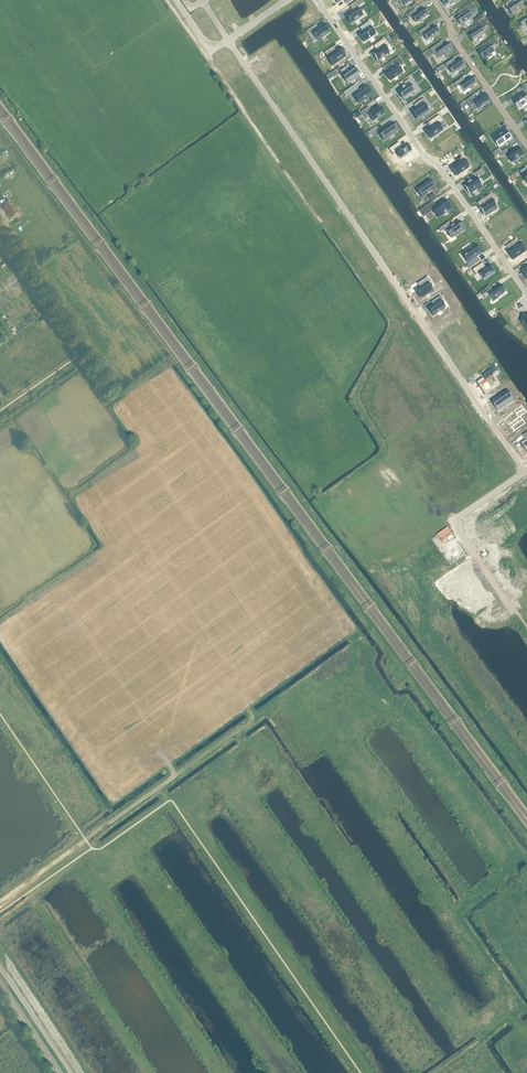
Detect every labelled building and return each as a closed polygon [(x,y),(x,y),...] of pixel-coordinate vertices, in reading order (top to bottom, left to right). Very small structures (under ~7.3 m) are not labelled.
[(220,11),(225,8),(221,0),(214,0),(220,11)] [(353,4),(356,8),(363,3),(361,0),(360,0),(353,4)] [(514,3),(512,3),(511,1),(506,5),(508,8),(507,8),(512,16),(523,8),(518,1),(514,3)] [(464,15),(457,20),(461,26),(465,23),(465,24),(470,21),(469,20),(472,18),(469,15),(475,11),(476,10),(472,4),(471,5),(462,12),(464,15)] [(34,6),(27,11),(29,15),(36,10),(34,6)] [(357,9),(346,17),(351,25),(363,17),(357,9)] [(415,10),(408,15),(411,19),(412,17),(414,20),(417,23),(422,19),(426,17),(428,16),(425,12),(426,12),(424,9),(418,13),(415,10)] [(525,18),(519,22),(523,27),(525,26),(526,28),(526,20),(525,18)] [(483,21),(481,23),(474,28),(476,31),(469,36),(473,42),(477,39),(479,41),(483,39),(481,36),(484,35),(481,31),(487,27),(483,21)] [(362,33),(359,35),(364,43),(375,36),(370,28),(372,27),(369,23),(365,25),(368,29),(362,33)] [(309,31),(306,32),(308,36),(312,33),(315,37),(314,37),(315,38),(317,41),(329,33),(323,25),(316,30),(314,27),(310,30),(311,30),(309,31)] [(426,27),(418,33),(421,37),(423,35),(428,41),(439,33),(434,27),(430,30),(429,31),(426,27)] [(0,31),(0,34),(1,36),(8,31),(6,28),(0,31)] [(182,35),(178,37),(183,44),(180,46),(186,55),(192,50),(190,48),(194,45),(186,32),(185,33),(185,32),(181,34),(182,35)] [(13,38),(6,43),(9,46),(15,41),(13,38)] [(376,51),(372,54),(377,62),(389,54),(385,48),(388,46),(383,40),(373,47),(376,51)] [(494,46),(490,41),(484,46),(486,49),(479,54),(483,60),(487,57),(488,59),(492,56),(491,54),(494,52),(491,49),(494,46)] [(433,48),(429,50),(432,54),(434,53),(436,56),(438,59),(442,57),(444,55),(446,58),(450,55),(448,52),(452,50),(447,43),(443,46),(436,52),(433,48)] [(335,50),(325,56),(328,60),(330,58),(335,65),(346,58),(341,51),(337,53),(335,50)] [(271,68),(265,71),(270,79),(282,70),(277,63),(279,62),(276,56),(267,62),(271,68)] [(386,73),(385,73),(386,75),(390,81),(402,73),(400,70),(400,69),(399,69),(399,68),(399,69),(398,67),(399,66),(398,64),(402,62),(399,57),(388,64),(390,67),(388,69),(389,70),(388,71),(386,73)] [(452,60),(444,65),(447,69),(449,68),(453,74),(464,66),(460,60),(456,63),(454,64),(452,60)] [(347,67),(340,71),(342,74),(342,75),(347,83),(358,75),(353,67),(349,70),(347,67)] [(463,78),(453,85),(456,88),(460,86),(464,92),(470,88),(475,84),(471,78),(465,82),(463,78)] [(406,86),(398,92),(403,100),(414,92),(411,88),(414,86),(409,80),(404,83),(406,86)] [(348,96),(358,90),(355,85),(345,92),(348,96)] [(366,87),(353,95),(359,103),(371,95),(366,87)] [(515,103),(519,110),(526,105),(526,98),(523,93),(516,98),(518,101),(515,103)] [(473,96),(466,101),(470,108),(474,104),(478,109),(489,102),(484,94),(476,100),(473,96)] [(297,96),(287,103),(292,110),(302,103),(297,96)] [(416,109),(412,112),(417,120),(429,112),(425,107),(428,105),(424,99),(416,105),(417,107),(415,108),(416,109)] [(80,106),(73,111),(81,123),(88,118),(80,106)] [(369,108),(362,113),(367,120),(370,117),(374,122),(377,119),(378,119),(381,117),(385,114),(379,106),(371,112),(369,108)] [(307,119),(300,124),(305,131),(316,123),(313,118),(317,115),(313,110),(304,116),(307,119)] [(425,131),(430,139),(442,131),(441,130),(438,125),(443,122),(439,116),(428,123),(431,127),(429,128),(425,131)] [(391,124),(379,132),(384,140),(388,137),(389,138),(393,135),(392,134),(396,132),(391,124)] [(502,131),(492,138),(495,141),(496,140),(501,146),(511,138),(507,132),(504,134),(502,131)] [(397,145),(389,151),(393,155),(396,153),(400,160),(404,157),(405,158),(408,156),(407,155),(411,153),(407,146),(401,150),(397,145)] [(517,148),(506,156),(512,163),(522,156),(517,148)] [(333,150),(322,158),(327,165),(337,158),(333,150)] [(464,161),(461,157),(456,161),(458,164),(451,169),(456,176),(467,168),(462,161),(464,161)] [(340,170),(335,174),(340,182),(341,181),(342,183),(349,179),(347,176),(351,174),(346,167),(347,166),(345,163),(338,168),(340,170)] [(15,167),(6,174),(9,177),(17,170),(15,167)] [(467,184),(464,186),(469,194),(481,185),(476,178),(470,182),(467,184)] [(430,180),(417,189),(423,197),(435,188),(430,180)] [(480,208),(479,209),(484,217),(493,211),(492,209),(495,207),(493,204),(496,202),(492,195),(483,200),(486,204),(480,208)] [(445,201),(433,209),(439,216),(443,213),(444,214),(447,212),(446,211),(450,209),(445,201)] [(18,213),(10,202),(2,207),(5,211),(6,211),(11,218),(18,213)] [(432,211),(430,208),(435,206),(432,202),(419,211),(421,213),(426,209),(429,213),(432,211)] [(458,222),(447,230),(452,239),(464,230),(458,222)] [(506,222),(494,231),(499,239),(511,231),(506,222)] [(391,230),(379,238),(384,244),(395,236),(391,230)] [(24,244),(15,232),(10,236),(19,248),(24,244)] [(512,249),(508,252),(513,259),(525,251),(519,244),(516,240),(509,245),(512,249)] [(476,245),(464,253),(470,261),(481,253),(476,245)] [(402,248),(391,255),(397,263),(408,255),(402,248)] [(28,266),(32,264),(28,257),(24,260),(28,266)] [(480,262),(478,259),(471,264),(473,267),(480,262)] [(483,263),(473,271),(476,275),(479,273),(484,280),(494,273),(489,265),(486,267),(483,263)] [(417,265),(405,273),(411,281),(423,273),(417,265)] [(427,278),(417,285),(418,285),(418,284),(421,288),(417,290),(422,298),(432,291),(427,284),(430,282),(427,278)] [(502,285),(490,294),(493,299),(495,297),(496,299),(498,298),(506,292),(502,285)] [(428,309),(433,316),(445,308),(438,298),(432,302),(434,305),(428,309)] [(448,324),(443,328),(448,334),(459,327),(456,323),(461,320),(455,312),(445,319),(448,324)] [(473,359),(467,364),(472,371),(483,363),(476,352),(471,356),(473,359)] [(486,381),(481,384),(486,392),(494,387),(493,385),(496,383),(492,377),(496,374),(493,370),(483,377),(486,381)] [(511,402),(505,393),(493,401),(499,410),(511,402)] [(518,417),(509,424),(514,431),(525,423),(520,416),(526,412),(524,408),(516,414),(518,417)]
